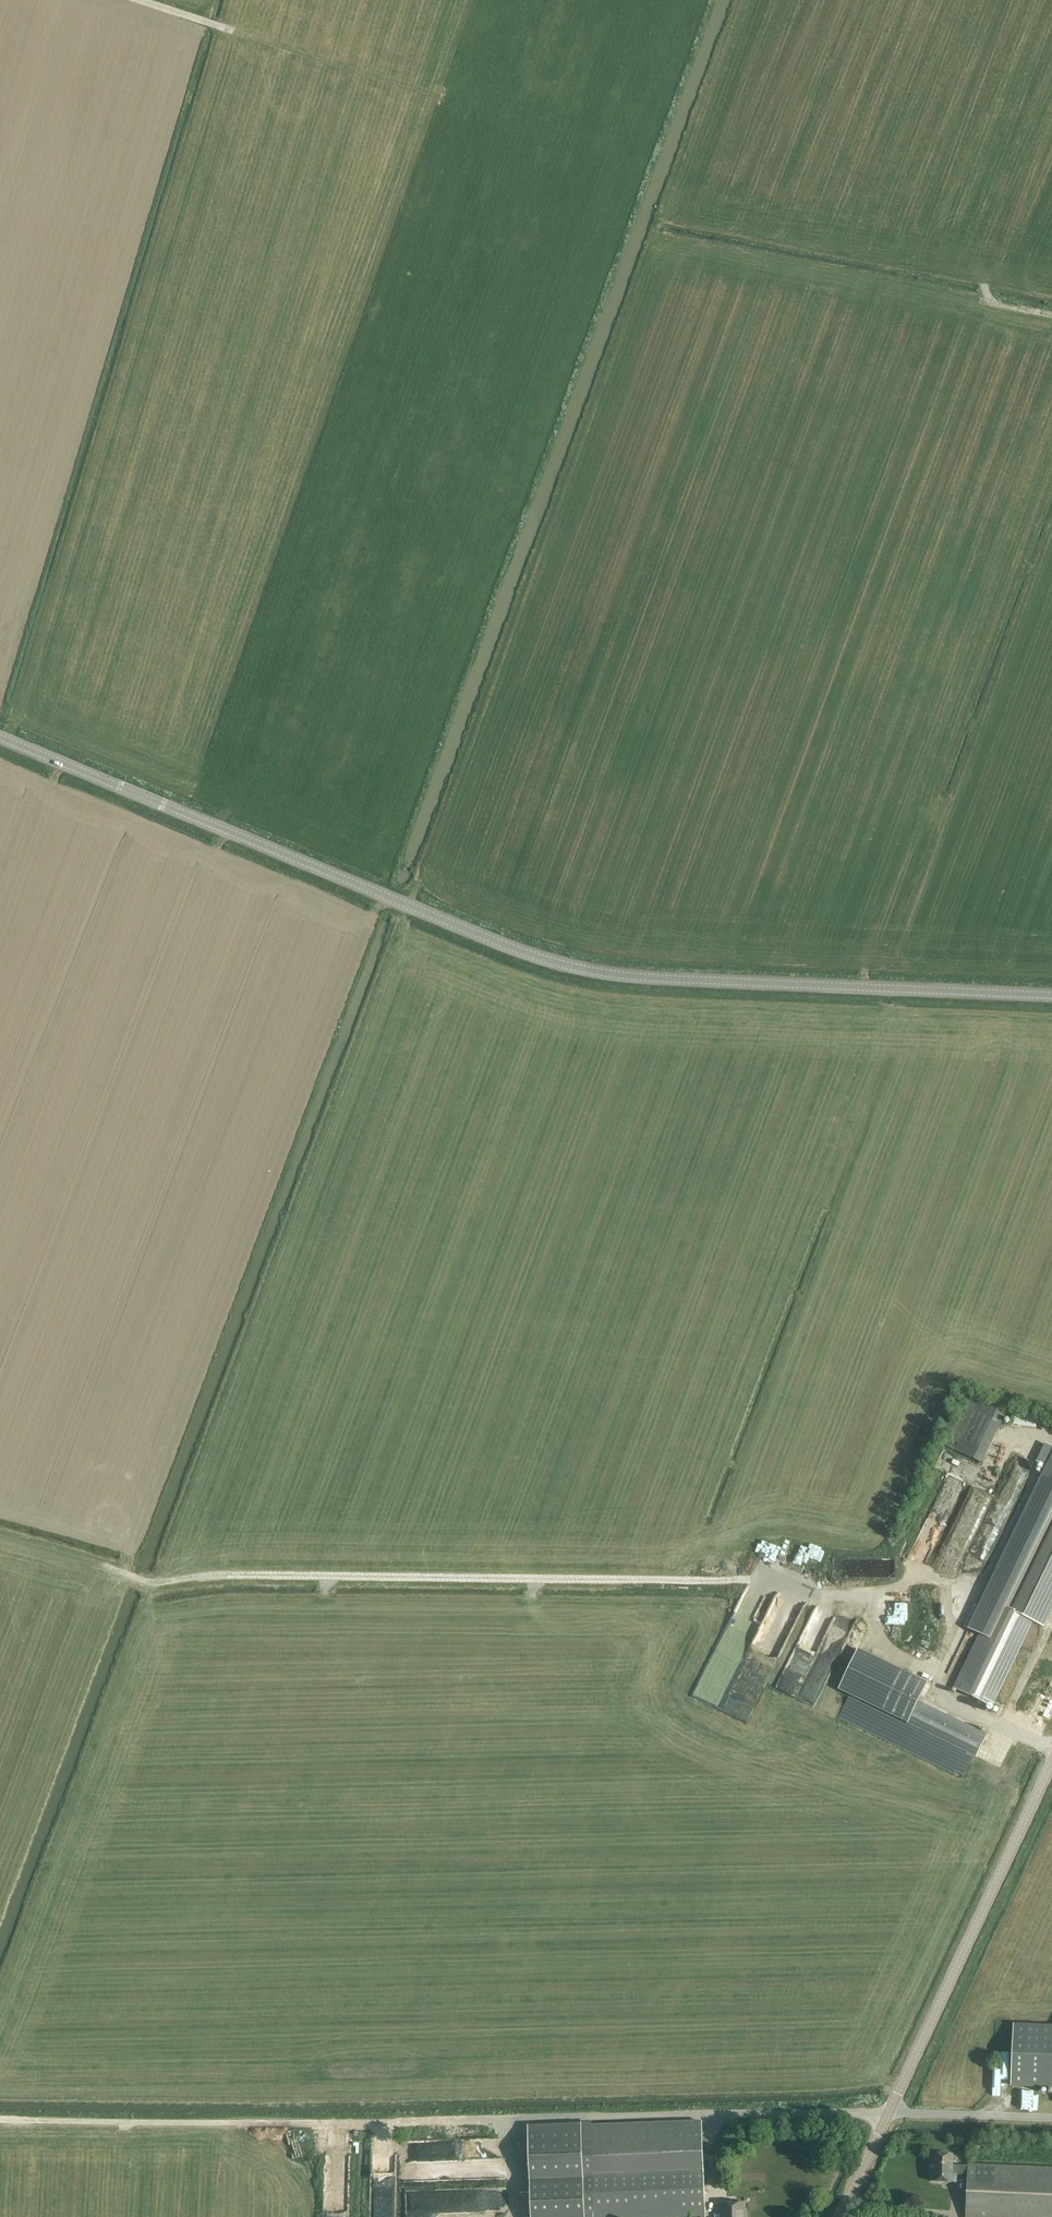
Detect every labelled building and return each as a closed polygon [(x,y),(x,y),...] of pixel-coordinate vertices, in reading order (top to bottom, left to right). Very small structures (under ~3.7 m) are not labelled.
[(965,1395),(865,1600),(944,1638),(1044,1433),(965,1395)] [(953,1687),(982,1701),(992,1706),(1033,1621),(1042,1626),(1051,1604),(1051,1447),(1046,1444),(1037,1462),(1047,1467),(979,1608),(975,1606),(965,1627),(979,1633),(953,1687)] [(740,1546),(737,1560),(765,1568),(769,1555),(777,1557),(778,1554),(821,1566),(826,1548),(793,1539),(792,1541),(783,1539),(780,1547),(754,1540),(752,1549),(740,1546)] [(721,1631),(692,1697),(718,1708),(747,1642),(721,1631)] [(917,1703),(907,1722),(977,1756),(982,1744),(984,1741),(986,1736),(917,1703)] [(1051,2086),(1051,2026),(1013,2025),(1011,2085),(1051,2086)] [(1033,2096),(1032,2088),(1011,2089),(1012,2112),(1044,2112),(1043,2095),(1033,2096)] [(528,2125),(531,2216),(698,2216),(700,2216),(706,2216),(705,2175),(710,2175),(709,2157),(704,2157),(703,2121),(592,2125),(592,2122),(528,2125)] [(931,2154),(930,2164),(932,2165),(932,2181),(952,2182),(952,2174),(967,2175),(966,2216),(1051,2216),(1051,2167),(968,2164),(968,2165),(953,2164),(954,2155),(931,2154)] [(726,2214),(715,2214),(715,2216),(745,2216),(745,2203),(726,2204),(726,2214)]
